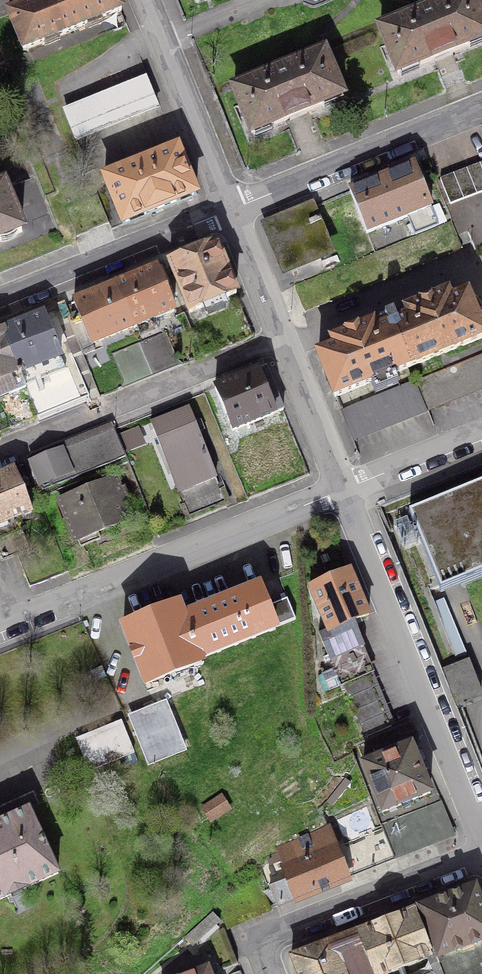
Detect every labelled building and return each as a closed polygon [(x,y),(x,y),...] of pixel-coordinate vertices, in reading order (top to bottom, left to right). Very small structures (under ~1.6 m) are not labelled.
[(36,3),(8,14),(23,50),(121,11),(116,0),(35,0),(36,3)] [(380,30),(398,74),(481,39),(481,22),(473,0),(453,0),(433,8),(432,6),(415,12),(416,15),(380,30)] [(270,75),(233,90),(251,134),(342,97),(324,53),(287,68),(286,65),(270,72),(270,75)] [(77,140),(156,108),(145,79),(65,112),(77,140)] [(123,225),(196,195),(177,149),(104,178),(123,225)] [(481,193),(481,162),(440,179),(450,205),(481,193)] [(414,165),(350,191),(366,233),(431,207),(414,165)] [(22,232),(4,186),(0,188),(0,240),(22,232)] [(316,220),(311,207),(266,225),(285,271),(330,253),(318,224),(320,222),(319,218),(316,220)] [(452,221),(374,252),(384,279),(462,247),(452,221)] [(169,264),(189,313),(236,294),(216,245),(169,264)] [(116,285),(115,286),(132,328),(173,311),(163,287),(169,284),(160,262),(153,265),(155,269),(116,285)] [(132,328),(115,286),(74,302),(78,312),(67,317),(83,355),(94,350),(91,345),(132,328)] [(407,362),(409,367),(481,337),(481,333),(467,294),(450,301),(448,294),(406,311),(409,318),(397,323),(393,314),(389,316),(392,325),(407,362)] [(20,373),(61,356),(44,315),(2,331),(20,373)] [(335,397),(409,367),(407,362),(392,325),(389,316),(384,317),(388,326),(376,331),(373,324),(332,341),(335,348),(318,355),(335,397)] [(2,331),(0,332),(0,398),(25,387),(20,373),(2,331)] [(177,360),(166,333),(139,343),(150,371),(177,360)] [(150,371),(139,343),(112,354),(123,382),(150,371)] [(415,381),(426,408),(481,386),(481,354),(415,381)] [(283,410),(266,367),(215,388),(232,431),(283,410)] [(352,438),(426,408),(415,381),(340,410),(352,438)] [(25,387),(0,398),(0,432),(37,417),(25,387)] [(188,408),(151,423),(183,504),(220,489),(188,408)] [(125,456),(114,429),(31,462),(42,490),(125,456)] [(0,475),(0,556),(1,558),(28,547),(16,518),(31,512),(14,469),(0,475)] [(124,490),(118,492),(113,480),(61,501),(80,547),(100,539),(97,532),(129,519),(122,501),(127,499),(124,490)] [(481,573),(481,482),(409,511),(440,589),(481,573)] [(353,621),(367,615),(349,572),(311,588),(328,630),(328,632),(353,621)] [(287,599),(266,607),(258,586),(183,616),(179,606),(123,628),(146,684),(202,661),(201,659),(275,629),(275,628),(296,620),(287,599)] [(323,674),(330,690),(343,684),(371,673),(357,641),(361,639),(353,621),(328,632),(328,630),(319,633),(336,669),(323,674)] [(481,694),(468,660),(443,670),(456,704),(481,694)] [(371,673),(343,684),(365,737),(391,726),(371,673)] [(167,705),(131,719),(149,764),(185,750),(167,705)] [(134,753),(122,723),(77,741),(89,771),(134,753)] [(430,793),(411,745),(363,764),(382,812),(430,793)] [(383,829),(394,858),(455,835),(441,801),(381,824),(383,829)] [(220,805),(201,815),(208,826),(226,816),(220,805)] [(29,809),(0,822),(0,899),(6,896),(9,903),(29,894),(27,887),(58,873),(29,809)] [(277,906),(347,878),(327,827),(276,847),(289,879),(269,886),(277,906)] [(339,847),(351,875),(394,858),(383,829),(339,847)] [(420,906),(438,957),(481,940),(481,903),(475,885),(420,906)] [(420,906),(291,956),(298,973),(481,973),(481,940),(438,957),(420,906)] [(213,913),(188,934),(196,943),(220,921),(213,913)]
